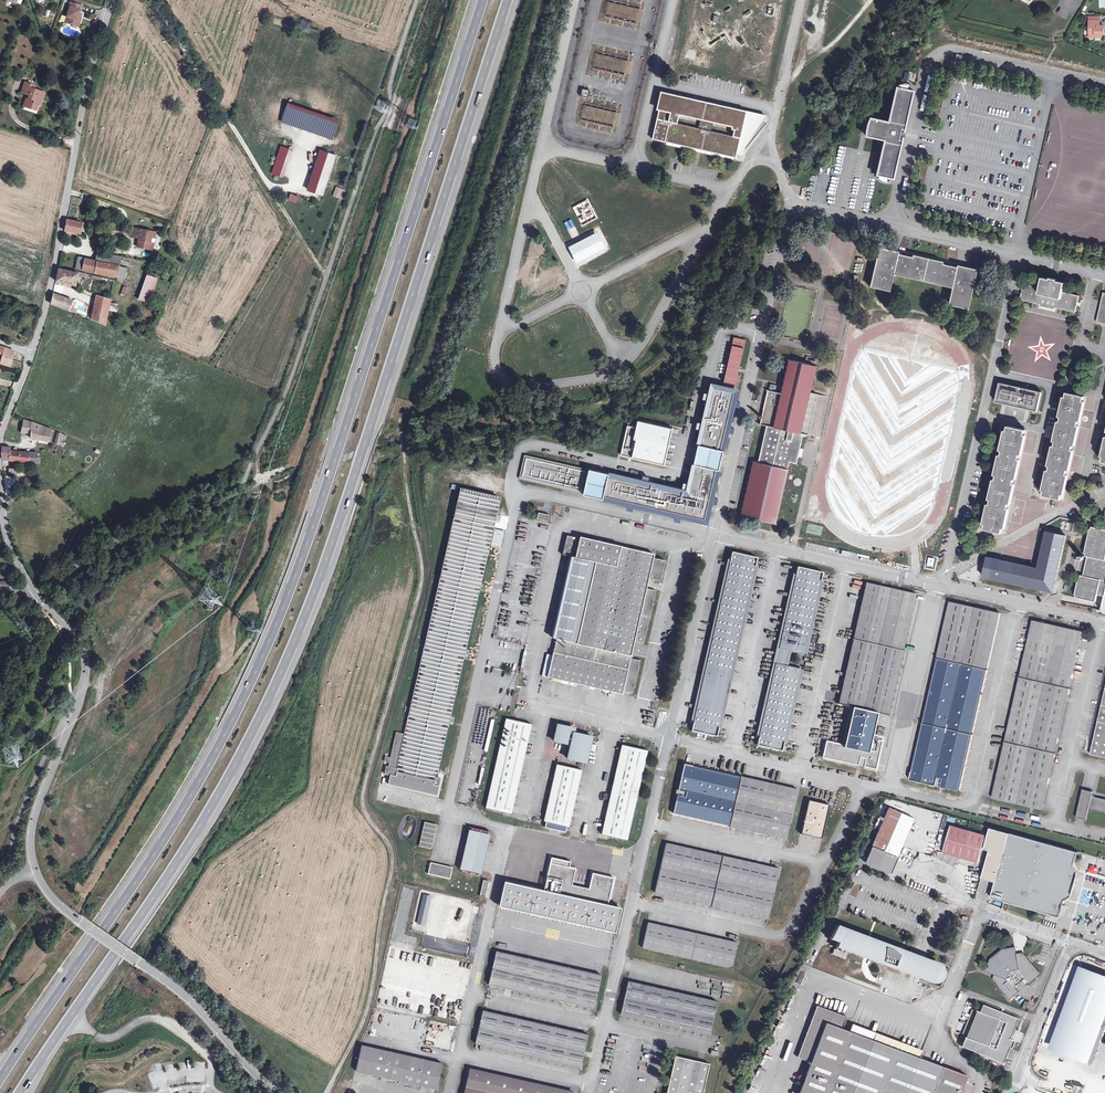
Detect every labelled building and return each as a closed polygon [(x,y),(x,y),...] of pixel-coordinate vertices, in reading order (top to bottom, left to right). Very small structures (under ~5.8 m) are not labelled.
[(78,18),(79,14),(80,11),(82,12),(84,7),(71,2),(69,7),(71,8),(68,17),(72,19),(70,24),(79,28),(82,19),(81,19),(78,18)] [(721,23),(722,17),(714,15),(712,22),(721,23)] [(1100,22),(1091,22),(1091,26),(1090,39),(1096,39),(1097,36),(1103,36),(1104,36),(1104,28),(1102,28),(1100,28),(1100,22)] [(915,82),(917,74),(905,71),(903,79),(915,82)] [(33,95),(29,106),(40,110),(43,98),(45,98),(48,92),(37,89),(38,85),(29,82),(25,93),(30,94),(33,95)] [(914,88),(897,84),(877,172),(894,175),(914,88)] [(583,86),(581,93),(589,95),(591,87),(583,86)] [(661,89),(658,103),(660,104),(653,136),(736,155),(737,152),(741,152),(744,147),(746,147),(768,120),(763,117),(766,113),(661,89)] [(865,132),(885,136),(889,118),(870,114),(865,132)] [(280,145),(272,174),(284,177),(292,149),(280,145)] [(337,154),(321,149),(309,188),(324,193),(337,154)] [(332,196),(343,200),(346,190),(336,186),(332,196)] [(291,193),(288,200),(296,203),(299,196),(291,193)] [(69,219),(67,231),(82,234),(84,223),(69,219)] [(567,230),(574,227),(571,219),(564,223),(567,230)] [(157,232),(135,227),(133,236),(139,237),(139,234),(141,235),(141,238),(139,246),(150,249),(151,248),(152,242),(153,237),(156,237),(157,232)] [(596,228),(581,235),(583,238),(597,232),(596,228)] [(601,231),(567,246),(576,267),(610,251),(601,231)] [(898,250),(898,248),(879,244),(870,283),(890,288),(893,271),(898,250)] [(957,264),(898,250),(893,271),(952,284),(957,264)] [(99,251),(97,260),(120,265),(122,256),(99,251)] [(120,265),(97,260),(79,256),(76,267),(119,277),(120,265)] [(977,266),(957,262),(957,264),(952,284),(948,301),(968,306),(977,266)] [(120,265),(119,277),(127,278),(130,268),(120,265)] [(77,285),(79,274),(79,273),(60,268),(58,281),(77,285)] [(144,300),(154,276),(150,274),(140,298),(144,300)] [(154,276),(144,300),(150,303),(160,278),(154,276)] [(1079,293),(1024,281),(1020,298),(1076,310),(1079,293)] [(77,309),(79,303),(67,299),(68,293),(56,289),(53,303),(81,314),(82,311),(77,309)] [(1103,290),(1097,319),(1104,321),(1104,291),(1103,290)] [(82,311),(81,314),(99,322),(104,297),(97,295),(94,309),(79,303),(77,309),(82,311)] [(112,299),(104,297),(99,322),(108,325),(112,299)] [(746,338),(734,336),(723,384),(735,387),(746,338)] [(12,365),(16,350),(0,345),(0,361),(12,365)] [(816,364),(789,358),(782,392),(774,426),(801,432),(810,391),(816,364)] [(1038,409),(1042,390),(1000,380),(996,399),(1038,409)] [(735,398),(737,389),(712,384),(710,393),(708,392),(700,428),(702,429),(699,443),(701,444),(714,386),(734,391),(721,448),(723,449),(727,431),(729,431),(737,399),(735,398)] [(721,448),(734,391),(714,386),(701,444),(699,443),(698,443),(694,463),(695,463),(697,464),(690,494),(609,475),(609,472),(589,468),(589,471),(527,457),(522,476),(584,490),(584,493),(603,498),(604,495),(705,518),(716,468),(719,469),(724,449),(723,449),(721,448)] [(767,424),(774,426),(782,392),(768,389),(760,423),(767,424)] [(818,393),(810,391),(801,432),(803,432),(809,433),(818,393)] [(1061,497),(1084,395),(1066,391),(1043,494),(1061,497)] [(24,431),(34,432),(35,422),(27,419),(24,431)] [(665,464),(673,427),(638,419),(636,426),(628,424),(621,454),(665,464)] [(54,429),(35,422),(34,432),(34,437),(52,439),(54,429)] [(774,426),(767,424),(759,461),(788,467),(790,460),(797,462),(803,432),(801,432),(774,426)] [(1002,532),(1025,429),(1007,425),(984,528),(1002,532)] [(5,458),(13,458),(14,450),(14,448),(14,446),(5,445),(5,452),(5,458)] [(14,450),(13,458),(42,461),(42,457),(40,457),(40,452),(14,450)] [(759,461),(754,460),(742,515),(775,522),(788,467),(759,461)] [(697,464),(695,463),(690,483),(688,482),(687,488),(642,478),(642,480),(609,473),(609,475),(690,494),(697,464)] [(19,476),(19,468),(8,469),(8,477),(19,476)] [(707,520),(719,469),(716,468),(705,518),(604,495),(604,497),(628,503),(628,505),(682,517),(682,515),(707,520)] [(500,497),(460,489),(405,734),(397,732),(391,757),(386,756),(385,761),(390,762),(389,766),(387,766),(385,773),(391,775),(389,783),(397,785),(398,784),(409,786),(410,787),(417,789),(418,789),(429,791),(429,793),(437,794),(441,778),(438,777),(439,773),(438,772),(500,497)] [(548,520),(549,513),(539,511),(538,517),(548,520)] [(1091,526),(1085,555),(1087,555),(1083,574),(1080,574),(1075,596),(1095,601),(1097,593),(1104,595),(1100,609),(1104,610),(1104,528),(1091,526)] [(501,548),(505,531),(495,529),(491,545),(501,548)] [(1067,537),(1046,533),(1038,569),(989,558),(985,579),(1055,594),(1067,537)] [(654,553),(579,536),(579,537),(567,534),(563,554),(572,556),(554,637),(557,638),(554,651),(553,651),(548,677),(623,693),(624,690),(633,692),(640,660),(631,658),(635,640),(644,642),(656,590),(647,588),(649,577),(661,580),(665,559),(654,557),(654,553)] [(756,557),(731,551),(691,728),(716,734),(756,557)] [(821,571),(796,565),(756,743),(781,749),(821,571)] [(914,592),(865,581),(825,759),(874,770),(914,592)] [(998,611),(949,600),(909,778),(958,789),(998,611)] [(1080,629),(1032,618),(992,796),(1040,807),(1080,629)] [(1090,753),(1104,756),(1104,686),(1090,753)] [(511,813),(531,723),(506,717),(486,807),(511,813)] [(590,735),(570,731),(571,726),(558,723),(554,740),(567,743),(567,742),(571,743),(568,757),(584,761),(590,735)] [(627,839),(647,749),(623,744),(603,833),(627,839)] [(569,826),(582,769),(558,763),(545,821),(569,826)] [(786,837),(796,788),(684,763),(673,812),(786,837)] [(1092,790),(1082,788),(1075,816),(1085,818),(1092,790)] [(1091,795),(1088,807),(1104,811),(1104,798),(1091,795)] [(829,805),(809,801),(802,834),(822,838),(829,805)] [(875,832),(901,842),(912,817),(887,805),(875,832)] [(436,824),(424,821),(419,845),(431,847),(436,824)] [(949,824),(940,852),(976,863),(984,834),(949,824)] [(995,827),(988,825),(982,846),(988,848),(992,835),(993,835),(995,827)] [(1076,850),(995,827),(993,835),(998,837),(996,843),(995,842),(987,871),(993,873),(997,860),(999,860),(994,879),(989,895),(1058,914),(1061,902),(1062,898),(1070,894),(1073,883),(1073,881),(1076,870),(1072,863),(1076,850)] [(469,829),(460,868),(481,873),(490,834),(489,833),(488,836),(487,836),(486,838),(483,839),(481,839),(479,839),(476,838),(472,836),(471,835),(470,834),(470,832),(469,832),(470,829),(469,829)] [(901,842),(875,832),(869,844),(862,859),(888,871),(895,856),(901,842)] [(993,835),(992,835),(988,848),(980,875),(981,876),(993,835)] [(993,835),(981,876),(994,879),(999,860),(997,860),(993,873),(987,871),(995,842),(996,843),(998,837),(993,835)] [(768,916),(779,868),(666,843),(655,891),(768,916)] [(450,878),(452,866),(430,861),(428,873),(450,878)] [(545,891),(608,905),(614,878),(593,873),(590,889),(573,886),(577,869),(551,864),(545,891)] [(1086,869),(1085,872),(1104,878),(1104,875),(1086,869)] [(484,896),(488,880),(483,879),(480,895),(484,896)] [(500,906),(617,932),(622,908),(608,905),(545,891),(506,882),(500,906)] [(1070,894),(1062,898),(1061,902),(1070,897),(1072,889),(1071,889),(1070,894)] [(424,924),(431,895),(424,894),(417,922),(424,924)] [(731,966),(737,941),(648,921),(642,946),(731,966)] [(834,949),(848,954),(850,950),(884,964),(885,963),(897,968),(900,962),(902,962),(903,962),(905,961),(906,961),(907,960),(908,959),(908,958),(909,957),(909,956),(909,954),(909,953),(909,952),(909,950),(908,949),(907,948),(906,947),(905,947),(904,946),(903,946),(901,946),(900,946),(899,946),(898,946),(895,948),(836,925),(830,938),(838,941),(834,949)] [(1016,945),(1004,948),(991,958),(986,971),(998,976),(996,980),(1010,998),(1018,991),(1017,988),(1028,980),(1030,983),(1040,975),(1027,958),(1025,953),(1018,955),(1016,945)] [(489,984),(594,1007),(601,974),(496,951),(489,984)] [(408,961),(420,963),(421,953),(409,952),(408,961)] [(900,962),(897,968),(927,979),(928,980),(929,980),(931,980),(933,980),(934,980),(935,979),(937,979),(938,978),(939,977),(940,975),(940,974),(941,973),(941,971),(941,970),(941,968),(940,967),(939,966),(938,964),(937,963),(936,963),(933,962),(909,953),(909,954),(909,956),(909,957),(908,958),(908,959),(907,960),(906,961),(905,961),(903,962),(902,962),(900,962)] [(1084,971),(1062,1028),(1094,1040),(1102,1021),(1104,1012),(1104,979),(1084,971)] [(709,1033),(716,1000),(628,980),(621,1014),(709,1033)] [(732,991),(732,984),(724,983),(723,991),(732,991)] [(832,1006),(830,1012),(851,1019),(853,1014),(837,1008),(840,1000),(836,999),(833,1007),(832,1006)] [(1019,1019),(984,1005),(981,1012),(977,1010),(976,1010),(981,1012),(970,1038),(966,1036),(965,1037),(966,1037),(963,1046),(1004,1063),(1010,1047),(1012,1048),(1015,1041),(1011,1039),(1009,1038),(1012,1032),(1013,1033),(1019,1019)] [(876,1042),(867,1039),(871,1027),(851,1019),(830,1012),(819,1008),(800,1058),(813,1063),(802,1092),(963,1092),(969,1078),(921,1060),(876,1042)] [(475,1043),(581,1066),(588,1033),(483,1009),(475,1043)] [(970,1038),(981,1012),(976,1010),(966,1036),(970,1038)] [(1094,1040),(1062,1028),(1054,1048),(1087,1060),(1094,1040)] [(878,1035),(876,1042),(921,1060),(924,1052),(878,1035)] [(437,1088),(442,1063),(362,1045),(356,1070),(437,1088)] [(709,1063),(675,1055),(666,1092),(702,1092),(709,1063)] [(641,1065),(639,1073),(646,1074),(648,1067),(641,1065)] [(574,1092),(469,1069),(464,1092),(574,1092)]
